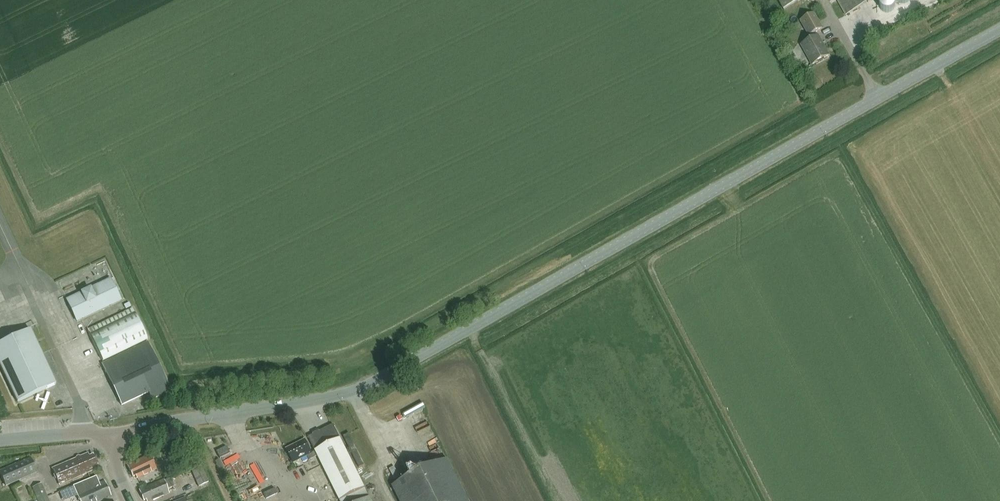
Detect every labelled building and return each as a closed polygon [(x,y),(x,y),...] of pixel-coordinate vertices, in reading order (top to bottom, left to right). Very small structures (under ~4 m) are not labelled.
[(784,10),(803,0),(779,0),(784,10)] [(846,15),(874,0),(838,0),(846,15)] [(879,5),(879,6),(879,7),(880,8),(880,9),(881,10),(881,11),(882,11),(883,12),(884,12),(884,13),(885,13),(886,13),(887,13),(888,13),(889,13),(890,13),(891,13),(892,12),(893,11),(894,11),(894,10),(895,9),(895,8),(896,7),(896,6),(896,5),(896,4),(896,3),(896,2),(895,2),(895,1),(895,0),(880,0),(880,1),(880,2),(879,2),(879,3),(879,4),(879,5)] [(818,36),(816,32),(823,28),(815,13),(801,21),(810,36),(812,39),(802,45),(813,65),(830,56),(818,35),(818,36)] [(77,322),(122,301),(111,278),(66,299),(77,322)] [(88,330),(103,361),(148,340),(132,308),(88,330)] [(57,384),(31,330),(0,344),(0,364),(18,403),(57,384)] [(103,364),(123,405),(150,392),(154,399),(171,391),(148,342),(103,364)] [(418,428),(429,422),(424,412),(413,418),(418,428)] [(334,427),(310,439),(316,452),(316,453),(313,454),(306,440),(288,449),(295,463),(308,457),(310,461),(319,456),(341,500),(342,500),(366,489),(341,439),(334,427)] [(351,434),(344,438),(360,469),(366,466),(351,434)] [(183,451),(179,438),(165,442),(169,455),(183,451)] [(227,447),(217,451),(221,459),(231,454),(227,447)] [(193,451),(180,457),(185,468),(198,462),(193,451)] [(76,459),(54,469),(61,485),(96,470),(95,466),(98,465),(94,455),(90,456),(89,453),(81,457),(79,455),(77,457),(76,459)] [(138,479),(158,469),(151,455),(128,466),(133,477),(136,476),(138,479)] [(6,487),(38,473),(32,459),(24,462),(23,460),(15,463),(16,465),(0,472),(6,487)] [(224,467),(220,459),(215,461),(220,469),(224,467)] [(448,461),(427,471),(422,460),(410,467),(415,477),(394,488),(400,500),(469,500),(448,461)] [(209,482),(202,466),(194,470),(200,486),(209,482)] [(74,486),(77,493),(78,495),(81,500),(98,500),(108,497),(106,494),(109,492),(104,481),(99,484),(96,477),(74,486)] [(169,489),(175,487),(171,478),(166,480),(165,479),(140,490),(144,500),(147,499),(147,500),(152,500),(170,493),(169,489)] [(42,484),(33,488),(38,500),(50,500),(42,484)] [(342,500),(365,500),(371,498),(366,489),(342,500)]
